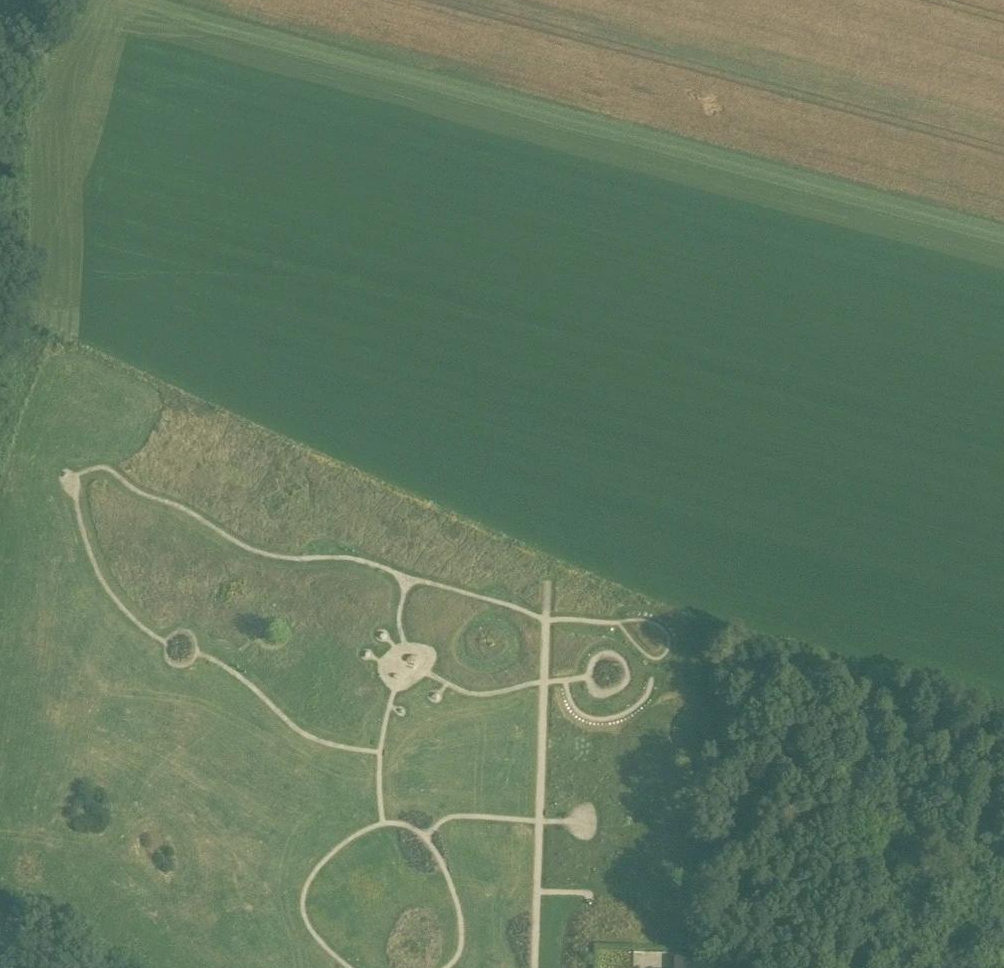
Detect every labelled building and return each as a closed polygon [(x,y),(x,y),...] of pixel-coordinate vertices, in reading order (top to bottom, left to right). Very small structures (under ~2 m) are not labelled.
[(597,967),(632,967),(633,951),(598,950),(597,967)] [(673,955),(673,967),(692,967),(693,955),(673,955)]
